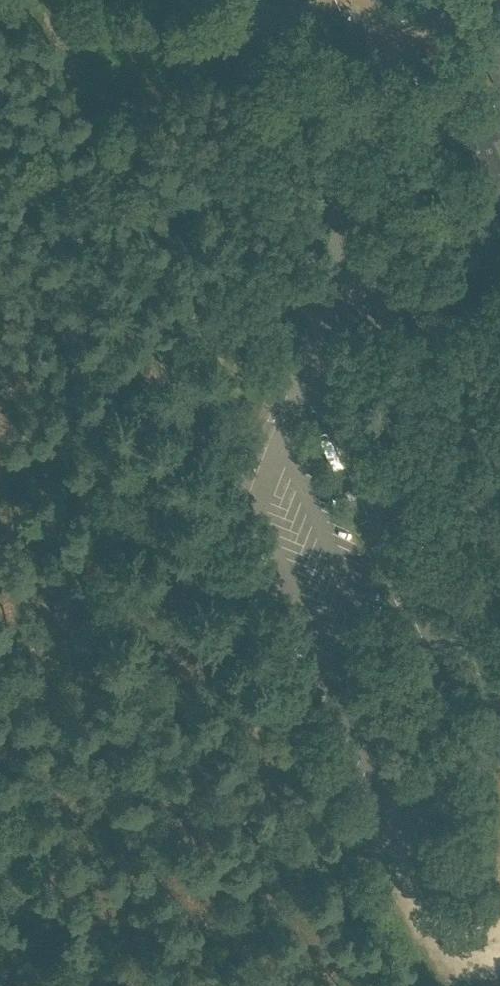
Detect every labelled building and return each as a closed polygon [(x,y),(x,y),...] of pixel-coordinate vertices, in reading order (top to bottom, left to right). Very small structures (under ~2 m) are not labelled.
[(499,116),(493,101),(448,121),(456,140),(472,133),(496,185),(493,186),(499,201),(499,152),(494,138),(499,136),(499,116)]
